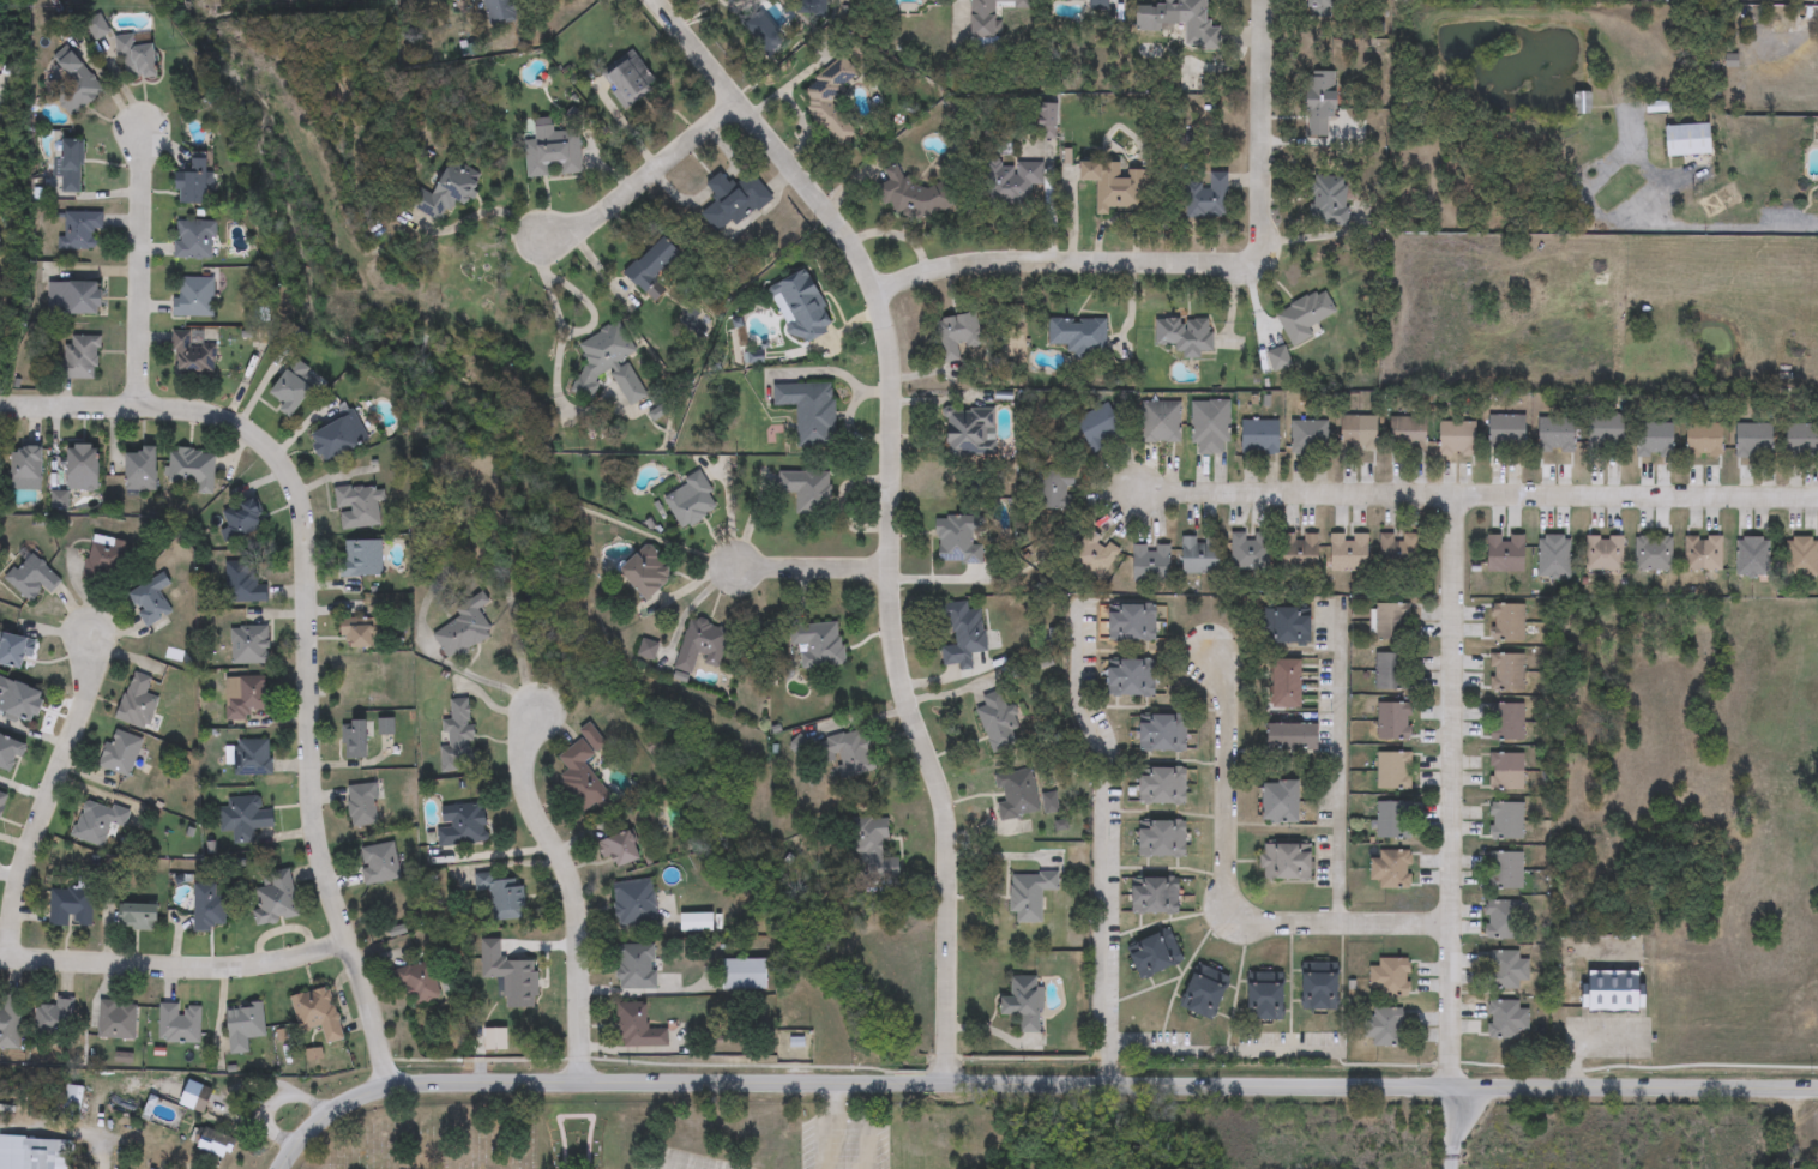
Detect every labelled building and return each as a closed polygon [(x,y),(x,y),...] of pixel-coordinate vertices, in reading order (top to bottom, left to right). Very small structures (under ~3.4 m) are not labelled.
[(486,25),(483,0),(511,0),(513,22),(486,25)] [(971,38),(971,0),(1029,0),(1029,8),(997,7),(995,38),(971,38)] [(1090,11),(1090,0),(1108,0),(1108,11),(1090,11)] [(1166,7),(1166,0),(1207,0),(1206,34),(1185,34),(1185,25),(1140,24),(1140,6),(1166,7)] [(1308,8),(1309,0),(1341,0),(1341,10),(1308,8)] [(137,46),(156,44),(158,77),(121,79),(119,36),(136,35),(137,46)] [(600,73),(633,50),(656,85),(622,108),(600,73)] [(104,90),(71,117),(50,94),(68,78),(58,64),(72,52),(104,90)] [(838,146),(796,96),(843,56),(860,77),(831,101),(856,131),(838,146)] [(1307,137),(1308,72),(1338,72),(1337,138),(1307,137)] [(1575,94),(1591,94),(1591,115),(1575,115),(1575,94)] [(524,140),(535,140),(535,127),(554,126),(555,132),(579,131),(582,175),(559,176),(559,167),(549,167),(550,177),(526,179),(524,140)] [(1712,156),(1667,156),(1667,126),(1711,126),(1712,156)] [(80,193),(62,193),(62,140),(80,140),(80,193)] [(179,205),(179,181),(191,181),(191,153),(209,153),(209,205),(179,205)] [(875,189),(890,180),(884,171),(896,163),(907,180),(913,175),(922,192),(944,179),(956,199),(921,221),(913,207),(898,217),(891,205),(886,207),(875,189)] [(1121,163),(1121,173),(1142,173),(1140,211),(1110,210),(1110,217),(1097,216),(1098,183),(1082,182),(1083,163),(1121,163)] [(1033,205),(987,205),(987,164),(1042,164),(1042,186),(1033,186),(1033,205)] [(441,223),(410,207),(417,191),(433,198),(447,168),(480,182),(468,207),(452,200),(441,223)] [(705,185),(722,174),(730,187),(751,171),(771,200),(718,239),(702,213),(717,203),(705,185)] [(1211,185),(1210,176),(1228,175),(1228,217),(1187,218),(1187,185),(1211,185)] [(1331,193),(1342,182),(1355,195),(1330,221),(1300,192),(1316,177),(1331,193)] [(103,215),(103,233),(94,233),(94,252),(64,252),(64,215),(103,215)] [(175,222),(216,222),(216,259),(175,259),(175,222)] [(644,295),(624,275),(663,236),(682,255),(644,295)] [(794,345),(769,288),(809,271),(835,329),(794,345)] [(173,317),(173,279),(213,279),(213,317),(173,317)] [(48,284),(101,284),(101,315),(48,315),(48,284)] [(1275,314),(1324,290),(1336,314),(1310,327),(1313,337),(1292,348),(1275,314)] [(961,361),(943,363),(935,320),(977,314),(981,344),(958,348),(961,361)] [(1070,347),(1051,347),(1051,319),(1107,319),(1107,356),(1070,356),(1070,347)] [(1157,320),(1212,320),(1212,356),(1175,356),(1175,347),(1157,347),(1157,320)] [(628,406),(613,378),(579,396),(572,381),(591,370),(578,344),(619,323),(634,351),(625,357),(646,397),(628,406)] [(216,347),(216,373),(173,373),(173,331),(204,331),(204,347),(216,347)] [(98,337),(98,379),(65,379),(65,337),(98,337)] [(284,405),(271,393),(290,370),(314,390),(290,420),(279,411),(284,405)] [(797,408),(776,408),(775,385),(833,384),(835,448),(799,450),(797,408)] [(1181,444),(1142,444),(1142,403),(1181,403),(1181,444)] [(1228,403),(1228,456),(1199,456),(1199,445),(1192,445),(1192,403),(1228,403)] [(1125,435),(1091,451),(1076,420),(1109,404),(1125,435)] [(995,409),(995,454),(947,454),(947,410),(995,409)] [(326,465),(311,436),(354,414),(369,442),(326,465)] [(1380,446),(1341,446),(1341,416),(1380,416),(1380,446)] [(1489,416),(1525,416),(1525,447),(1489,447),(1489,416)] [(1387,418),(1427,418),(1427,445),(1387,445),(1387,418)] [(1539,418),(1575,418),(1575,453),(1539,453),(1539,418)] [(1244,422),(1281,422),(1281,458),(1244,458),(1244,422)] [(1292,422),(1326,422),(1326,456),(1292,456),(1292,422)] [(1476,456),(1440,456),(1440,422),(1476,422),(1476,456)] [(1637,458),(1637,424),(1673,424),(1673,458),(1637,458)] [(1686,424),(1722,424),(1722,465),(1686,465),(1686,424)] [(1624,448),(1589,448),(1589,426),(1624,426),(1624,448)] [(1738,456),(1738,426),(1772,426),(1772,456),(1738,456)] [(1784,426),(1817,426),(1817,458),(1784,458),(1784,426)] [(97,490),(67,490),(67,446),(97,446),(97,490)] [(42,448),(42,481),(11,481),(11,448),(42,448)] [(168,450),(215,453),(212,496),(197,495),(197,487),(165,486),(168,450)] [(126,492),(126,451),(156,451),(156,492),(126,492)] [(1073,471),(1074,510),(1039,511),(1037,472),(1073,471)] [(796,495),(781,495),(779,472),(829,472),(829,516),(796,517),(796,495)] [(681,531),(662,495),(700,474),(720,510),(681,531)] [(338,530),(336,490),(379,488),(381,529),(338,530)] [(219,532),(228,529),(221,512),(254,500),(265,530),(224,546),(219,532)] [(937,565),(937,516),(985,516),(985,537),(982,537),(982,565),(937,565)] [(1121,552),(1098,585),(1067,564),(1089,530),(1121,552)] [(1271,535),(1271,572),(1233,572),(1233,535),(1271,535)] [(1282,536),(1302,535),(1302,536),(1320,535),(1322,571),(1283,572),(1282,536)] [(1369,572),(1331,572),(1331,535),(1369,535),(1369,572)] [(1380,535),(1397,535),(1397,537),(1420,537),(1421,576),(1380,577),(1380,535)] [(83,580),(92,536),(130,544),(119,587),(83,580)] [(1184,574),(1184,537),(1222,537),(1222,574),(1184,574)] [(1527,537),(1527,574),(1488,574),(1488,537),(1507,537),(1527,537)] [(1539,537),(1571,537),(1571,579),(1539,579),(1539,537)] [(1587,572),(1587,537),(1624,537),(1624,572),(1587,572)] [(1673,537),(1673,572),(1636,572),(1636,537),(1673,537)] [(1686,572),(1686,537),(1722,537),(1722,572),(1686,572)] [(1788,577),(1788,538),(1817,538),(1817,577),(1788,577)] [(1769,540),(1769,578),(1738,578),(1738,540),(1769,540)] [(383,542),(383,578),(342,578),(342,542),(383,542)] [(678,573),(649,602),(620,573),(649,544),(678,573)] [(1133,547),(1150,547),(1172,547),(1172,585),(1133,585),(1133,547)] [(61,583),(49,595),(43,590),(30,604),(5,579),(31,553),(61,583)] [(267,603),(225,604),(224,565),(255,565),(257,586),(267,586),(267,603)] [(170,613),(146,627),(127,596),(163,573),(170,585),(158,592),(170,613)] [(460,621),(454,608),(484,596),(489,605),(481,609),(494,640),(445,659),(434,632),(460,621)] [(979,609),(989,652),(971,657),(974,665),(946,671),(940,650),(955,646),(945,607),(967,602),(969,611),(979,609)] [(1411,605),(1411,641),(1375,641),(1375,605),(1411,605)] [(1109,643),(1109,607),(1156,607),(1156,643),(1109,643)] [(1525,607),(1525,643),(1493,643),(1493,607),(1525,607)] [(1302,619),(1313,619),(1313,645),(1264,645),(1264,610),(1302,610),(1302,619)] [(691,617),(730,629),(718,668),(698,661),(693,676),(675,670),(691,617)] [(373,649),(339,649),(339,621),(373,621),(373,649)] [(789,627),(842,625),(844,668),(802,670),(801,646),(790,647),(789,627)] [(270,664),(230,664),(230,627),(270,627),(270,664)] [(25,673),(0,667),(0,634),(34,641),(25,673)] [(1377,656),(1403,656),(1403,691),(1377,691),(1377,656)] [(1524,693),(1491,693),(1491,656),(1524,656),(1524,693)] [(1109,697),(1109,661),(1155,661),(1155,698),(1109,697)] [(1304,662),(1304,710),(1275,710),(1275,662),(1304,662)] [(378,667),(378,699),(343,699),(343,667),(378,667)] [(145,731),(115,719),(133,671),(153,680),(149,691),(159,694),(145,731)] [(35,728),(0,718),(0,679),(44,692),(35,728)] [(249,711),(249,721),(225,721),(224,679),(269,679),(269,711),(249,711)] [(992,755),(975,701),(1005,693),(1021,746),(992,755)] [(472,699),(475,771),(441,772),(440,739),(441,739),(440,722),(450,722),(449,700),(472,699)] [(1378,741),(1378,704),(1411,704),(1411,741),(1378,741)] [(1524,705),(1524,742),(1491,742),(1491,705),(1524,705)] [(1140,753),(1140,713),(1186,713),(1186,753),(1140,753)] [(392,757),(379,757),(379,721),(392,721),(392,757)] [(368,723),(368,760),(342,760),(342,723),(368,723)] [(559,757),(585,740),(579,731),(591,724),(607,748),(586,763),(609,797),(583,815),(559,779),(570,773),(559,757)] [(1268,752),(1268,724),(1318,725),(1318,752),(1268,752)] [(140,740),(130,777),(98,769),(109,730),(140,740)] [(838,763),(825,765),(820,740),(863,731),(871,769),(841,775),(838,763)] [(16,773),(0,769),(0,737),(24,743),(16,773)] [(271,740),(271,776),(234,776),(234,740),(271,740)] [(795,748),(799,740),(809,746),(806,753),(795,748)] [(1377,790),(1377,754),(1411,754),(1411,790),(1377,790)] [(1524,755),(1524,791),(1489,791),(1489,755),(1524,755)] [(995,793),(993,773),(1033,767),(1039,815),(1000,821),(998,803),(1004,802),(1003,791),(995,793)] [(1139,806),(1139,769),(1186,769),(1186,806),(1139,806)] [(1264,783),(1300,783),(1300,824),(1264,824),(1264,783)] [(377,827),(349,827),(349,784),(375,784),(377,827)] [(1058,811),(1046,814),(1041,796),(1054,793),(1058,811)] [(233,844),(231,832),(219,832),(219,799),(261,799),(261,811),(275,809),(275,830),(253,830),(253,844),(233,844)] [(103,848),(71,838),(83,800),(128,813),(124,828),(109,825),(103,848)] [(1404,802),(1404,838),(1377,838),(1377,802),(1404,802)] [(441,848),(438,808),(484,803),(488,844),(441,848)] [(1522,840),(1491,840),(1491,803),(1522,803),(1522,840)] [(886,837),(881,838),(881,857),(866,857),(865,821),(886,820),(886,837)] [(1185,857),(1139,857),(1139,822),(1185,822),(1185,857)] [(613,857),(603,862),(596,846),(631,831),(643,860),(619,870),(613,857)] [(360,849),(396,844),(401,881),(365,886),(360,849)] [(1307,852),(1311,852),(1311,881),(1260,881),(1260,845),(1307,845),(1307,852)] [(1373,890),(1373,858),(1379,858),(1379,850),(1410,850),(1410,890),(1373,890)] [(1522,890),(1488,890),(1488,852),(1522,852),(1522,890)] [(299,921),(258,924),(253,875),(294,872),(299,921)] [(476,892),(475,874),(494,873),(494,882),(524,880),(526,920),(494,921),(492,891),(476,892)] [(1016,923),(1016,915),(1011,915),(1011,874),(1058,874),(1058,891),(1042,891),(1042,923),(1016,923)] [(1132,915),(1133,879),(1180,879),(1179,915),(1132,915)] [(660,929),(618,934),(613,884),(655,880),(660,929)] [(194,928),(194,885),(216,885),(216,897),(225,897),(225,928),(194,928)] [(49,926),(50,888),(92,890),(90,928),(49,926)] [(1521,940),(1486,940),(1486,902),(1521,902),(1521,940)] [(158,930),(120,929),(121,905),(158,906),(158,930)] [(715,916),(715,932),(682,932),(682,916),(715,916)] [(1127,947),(1170,930),(1184,964),(1142,981),(1127,947)] [(616,946),(656,946),(656,990),(616,990),(616,946)] [(1518,982),(1518,989),(1488,989),(1488,951),(1518,951),(1518,959),(1528,959),(1528,982),(1518,982)] [(1371,969),(1379,969),(1379,959),(1409,959),(1409,998),(1371,998),(1371,969)] [(723,992),(723,962),(767,962),(767,992),(723,992)] [(1230,977),(1215,1022),(1180,1010),(1197,965),(1230,977)] [(446,1001),(407,1002),(407,989),(396,989),(396,970),(444,968),(446,1001)] [(1588,1013),(1588,971),(1642,971),(1642,1013),(1588,1013)] [(1284,974),(1284,1022),(1248,1022),(1248,974),(1284,974)] [(1340,1011),(1304,1011),(1304,974),(1340,974),(1340,1011)] [(1040,977),(1040,1018),(1005,1018),(1005,977),(1040,977)] [(290,998),(327,987),(345,1041),(324,1048),(318,1030),(302,1035),(290,998)] [(20,1041),(0,1041),(0,1010),(4,1010),(4,995),(20,995),(20,1041)] [(73,1001),(71,1041),(35,1038),(37,1005),(55,1006),(56,1000),(73,1001)] [(1518,1001),(1518,1010),(1528,1010),(1528,1038),(1487,1038),(1487,1001),(1518,1001)] [(134,1038),(98,1038),(98,1002),(136,1004),(134,1038)] [(158,1006),(181,1006),(199,1006),(199,1043),(158,1043),(158,1006)] [(248,1054),(229,1054),(228,1007),(263,1006),(264,1038),(247,1038),(248,1054)] [(616,1048),(616,1006),(648,1006),(648,1029),(669,1029),(669,1048),(616,1048)] [(1373,1048),(1373,1038),(1364,1038),(1364,1011),(1403,1011),(1403,1048),(1373,1048)] [(203,1114),(177,1103),(187,1080),(212,1091),(203,1114)] [(191,1145),(198,1126),(234,1140),(227,1158),(191,1145)] [(54,1168),(22,1168),(23,1139),(67,1140),(67,1168),(54,1168)]
